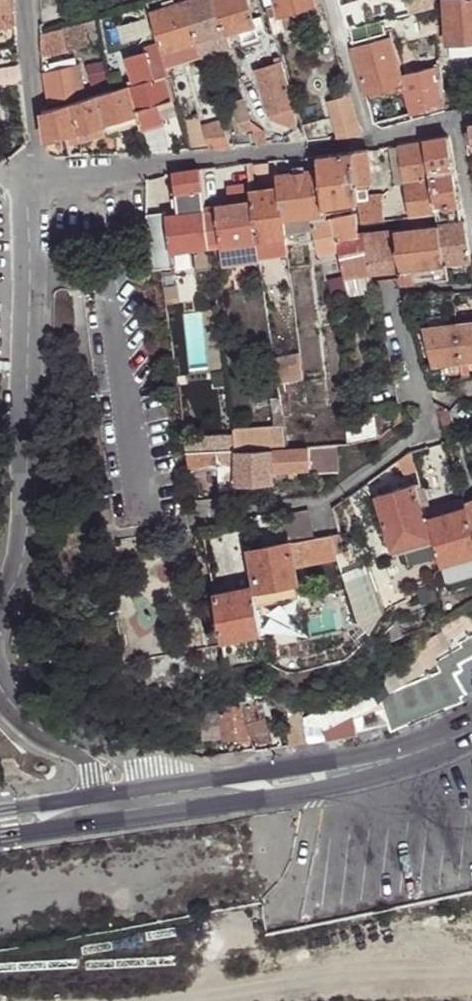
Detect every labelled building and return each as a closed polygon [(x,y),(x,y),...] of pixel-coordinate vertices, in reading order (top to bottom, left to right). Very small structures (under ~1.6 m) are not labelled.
[(14,0),(0,0),(0,14),(15,11),(14,0)] [(187,2),(199,45),(226,36),(215,0),(195,0),(187,2)] [(226,36),(239,32),(256,27),(248,0),(215,0),(226,36)] [(276,1),(284,30),(318,20),(312,0),(275,0),(276,1)] [(434,0),(407,0),(410,12),(420,9),(434,5),(434,0)] [(448,23),(449,39),(450,40),(471,39),(471,0),(447,0),(448,23)] [(276,1),(267,4),(276,32),(284,30),(276,1)] [(187,2),(152,13),(162,48),(164,56),(199,45),(187,2)] [(341,12),(346,29),(363,24),(356,3),(344,6),(341,12)] [(420,9),(410,12),(413,22),(423,19),(420,9)] [(15,11),(0,14),(0,29),(16,26),(15,11)] [(102,45),(95,18),(42,32),(43,56),(67,54),(67,50),(102,45)] [(436,24),(438,39),(449,39),(448,23),(436,24)] [(260,40),(256,27),(239,32),(243,45),(260,40)] [(226,36),(199,45),(203,57),(229,49),(226,36)] [(374,124),(411,114),(401,83),(402,83),(389,39),(386,41),(353,49),(374,124)] [(450,40),(451,55),(471,54),(471,39),(450,40)] [(164,56),(162,48),(148,52),(156,79),(166,76),(166,77),(171,76),(168,68),(164,56)] [(137,84),(129,86),(137,111),(160,104),(173,101),(166,77),(166,76),(156,79),(148,52),(129,57),(137,84)] [(281,63),(257,70),(270,113),(293,106),(281,63)] [(411,114),(445,105),(441,65),(405,74),(406,82),(402,83),(401,83),(411,114)] [(46,75),(50,103),(84,96),(79,67),(46,75)] [(19,69),(0,72),(0,84),(17,83),(20,79),(19,69)] [(129,86),(112,91),(99,95),(107,122),(114,120),(128,116),(137,113),(137,111),(129,86)] [(362,134),(349,89),(343,91),(345,97),(329,101),(339,137),(362,134)] [(107,122),(99,95),(70,103),(78,130),(107,122)] [(78,130),(70,103),(43,111),(47,139),(66,134),(78,130)] [(251,124),(245,103),(231,107),(237,128),(251,124)] [(160,104),(137,111),(137,113),(140,123),(141,127),(164,121),(160,104)] [(140,123),(137,113),(128,116),(131,125),(140,123)] [(202,115),(183,120),(192,149),(212,148),(206,126),(202,115)] [(131,125),(128,116),(114,120),(116,130),(131,125)] [(114,120),(107,122),(109,132),(116,130),(114,120)] [(230,147),(222,120),(217,122),(206,126),(212,148),(230,147)] [(107,122),(78,130),(81,141),(109,132),(107,122)] [(256,137),(253,128),(242,130),(247,146),(258,145),(256,137)] [(81,141),(78,130),(66,134),(69,143),(81,141)] [(56,154),(72,154),(69,143),(66,134),(47,139),(48,147),(51,152),(56,154)] [(432,179),(436,206),(441,206),(460,205),(458,192),(449,138),(425,142),(432,179)] [(406,181),(432,179),(425,142),(400,147),(406,181)] [(392,148),(398,183),(406,181),(400,147),(392,148)] [(352,153),(357,185),(371,183),(372,183),(368,151),(352,153)] [(355,201),(359,200),(357,189),(357,185),(352,153),(319,157),(320,171),(326,208),(327,208),(355,201)] [(266,181),(278,180),(278,176),(276,161),(263,163),(266,181)] [(180,216),(205,212),(200,170),(174,172),(180,216)] [(327,214),(327,208),(326,208),(320,171),(311,172),(317,215),(326,215),(327,214)] [(280,188),(284,220),(300,218),(304,217),(317,215),(311,172),(306,173),(295,174),(278,176),(278,180),(280,188)] [(410,209),(412,217),(437,214),(436,206),(432,179),(406,181),(410,209)] [(230,204),(253,202),(251,192),(250,185),(237,186),(237,194),(229,194),(230,204)] [(237,194),(237,186),(228,187),(229,194),(237,194)] [(289,257),(287,238),(284,220),(280,188),(251,192),(253,202),(261,260),(289,257)] [(357,189),(359,200),(369,199),(368,188),(357,189)] [(362,222),(380,220),(386,220),(383,197),(369,199),(359,200),(361,211),(362,222)] [(356,212),(355,201),(327,208),(327,214),(326,215),(326,219),(356,212)] [(261,262),(261,260),(253,202),(230,204),(217,206),(217,211),(222,246),(222,249),(253,245),(257,262),(261,262)] [(461,214),(460,205),(441,206),(442,216),(461,214)] [(402,210),(403,218),(412,217),(410,209),(402,210)] [(205,212),(210,248),(222,246),(217,211),(205,212)] [(211,264),(210,248),(205,212),(180,216),(166,217),(168,237),(170,252),(194,249),(196,267),(211,264)] [(320,253),(340,248),(339,236),(359,234),(359,233),(356,212),(326,219),(313,221),(314,228),(320,253)] [(155,215),(158,238),(168,237),(166,217),(165,213),(156,215),(155,215)] [(284,220),(287,238),(302,236),(300,218),(284,220)] [(465,223),(439,225),(444,263),(446,263),(447,265),(465,262),(471,261),(465,223)] [(439,225),(396,230),(399,250),(398,250),(398,253),(395,254),(400,270),(401,277),(401,282),(417,281),(415,268),(420,267),(421,270),(427,270),(426,266),(433,265),(435,280),(448,278),(447,265),(446,263),(444,263),(439,225)] [(396,230),(382,231),(385,248),(368,251),(370,273),(400,270),(395,254),(398,253),(398,250),(399,250),(396,230)] [(340,248),(345,276),(370,273),(368,251),(385,248),(382,231),(359,233),(359,234),(339,236),(340,248)] [(158,238),(162,270),(172,269),(170,252),(168,237),(158,238)] [(162,270),(168,309),(180,308),(183,297),(180,276),(177,276),(176,268),(172,269),(162,270)] [(370,273),(345,276),(344,276),(347,294),(371,292),(370,273)] [(331,298),(347,294),(344,276),(327,279),(331,298)] [(457,325),(461,361),(466,361),(471,360),(471,323),(457,325)] [(454,362),(461,361),(457,325),(424,328),(432,364),(454,362)] [(188,330),(187,366),(217,367),(218,330),(188,330)] [(279,384),(306,380),(303,356),(275,359),(279,384)] [(456,379),(463,378),(461,361),(454,362),(456,379)] [(428,381),(447,379),(445,367),(434,368),(432,364),(423,365),(428,381)] [(285,426),(286,435),(294,434),(288,388),(308,386),(307,381),(306,380),(279,384),(281,397),(285,426)] [(404,418),(402,412),(395,418),(398,423),(404,418)] [(380,437),(398,423),(395,418),(393,415),(377,425),(378,437),(380,437)] [(347,420),(349,441),(378,437),(377,425),(376,417),(347,420)] [(288,447),(286,435),(285,426),(233,429),(234,439),(235,450),(237,450),(288,447)] [(187,441),(188,452),(235,450),(234,439),(187,441)] [(339,472),(338,444),(330,445),(309,446),(309,449),(310,464),(310,469),(310,474),(339,472)] [(310,464),(309,449),(275,451),(276,470),(310,469),(310,464)] [(188,452),(191,467),(220,464),(238,463),(238,484),(273,483),(272,451),(237,452),(237,450),(235,450),(188,452)] [(406,473),(416,470),(411,453),(409,453),(400,460),(406,473)] [(238,484),(238,463),(220,464),(221,489),(238,489),(238,484)] [(430,521),(427,521),(423,511),(416,489),(415,485),(377,496),(394,553),(418,546),(436,541),(431,520),(430,521)] [(427,521),(430,521),(429,518),(467,508),(465,503),(464,500),(423,511),(427,521)] [(442,563),(471,554),(471,526),(467,508),(429,518),(430,521),(431,520),(436,541),(440,555),(442,563)] [(307,511),(285,515),(289,537),(294,536),(295,542),(299,541),(312,539),(307,511)] [(312,539),(299,541),(302,559),(337,553),(333,535),(312,539)] [(440,555),(436,541),(418,546),(423,560),(440,555)] [(251,550),(259,589),(297,582),(290,542),(251,550)] [(443,569),(446,577),(471,570),(471,554),(442,563),(445,568),(443,569)] [(254,590),(256,604),(300,597),(297,582),(259,589),(255,589),(254,590)] [(215,594),(225,639),(261,632),(260,621),(256,604),(254,590),(255,589),(254,587),(215,594)] [(436,634),(421,643),(450,629),(451,631),(454,635),(455,635),(467,627),(459,615),(433,629),(436,634)] [(382,633),(386,637),(403,631),(395,619),(382,633)] [(264,636),(268,635),(271,635),(268,620),(260,621),(261,632),(262,636),(264,636)] [(371,671),(383,693),(386,690),(428,665),(425,660),(447,646),(445,643),(454,635),(451,631),(450,629),(421,643),(371,671)] [(225,639),(228,654),(266,646),(264,636),(262,636),(261,632),(225,639)] [(461,647),(444,656),(450,672),(452,671),(455,677),(471,666),(461,647)] [(417,678),(418,680),(420,684),(450,672),(444,656),(428,669),(417,678)] [(386,690),(387,694),(428,669),(428,665),(386,690)] [(471,690),(471,666),(455,677),(462,696),(471,690)] [(395,723),(462,696),(455,677),(452,671),(450,672),(420,684),(385,698),(395,723)] [(241,700),(237,687),(211,691),(212,700),(220,699),(221,709),(243,706),(241,700)] [(344,713),(345,717),(362,708),(371,705),(364,693),(341,704),(344,713)] [(243,706),(244,710),(256,706),(253,697),(241,700),(243,706)] [(323,720),(344,713),(341,704),(339,699),(309,715),(313,724),(323,720)] [(377,728),(387,724),(380,701),(377,702),(371,705),(362,708),(367,727),(376,724),(377,728)] [(244,710),(250,735),(271,731),(275,729),(267,702),(256,706),(244,710)] [(244,710),(243,706),(221,709),(223,738),(241,735),(250,735),(244,710)] [(349,736),(368,731),(367,727),(362,708),(345,717),(325,726),(328,739),(349,736)] [(217,739),(223,738),(221,709),(186,713),(189,743),(217,739)] [(291,745),(328,739),(325,726),(323,720),(313,724),(304,726),(301,715),(289,717),(290,728),(288,729),(291,745)] [(250,735),(253,745),(274,742),(271,731),(250,735)] [(219,757),(244,754),(243,750),(242,750),(241,735),(223,738),(217,739),(219,757)] [(43,979),(38,952),(10,956),(18,985),(43,979)]
